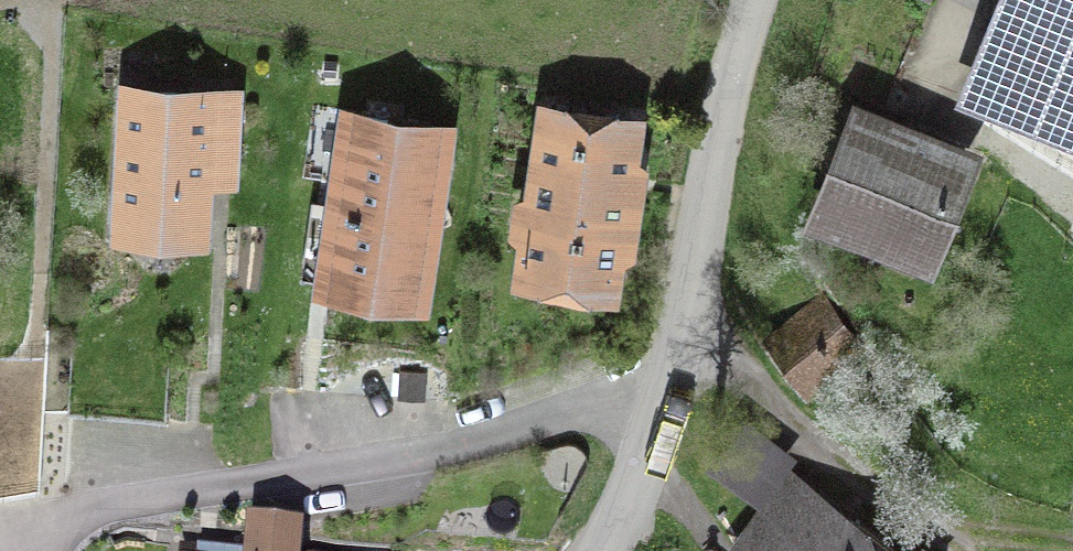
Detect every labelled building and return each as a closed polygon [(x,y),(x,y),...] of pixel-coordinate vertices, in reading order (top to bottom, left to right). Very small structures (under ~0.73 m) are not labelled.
[(1072,109),(1072,0),(1014,0),(974,100),(1062,135),(1072,109)] [(121,227),(199,232),(204,138),(234,140),(236,97),(129,91),(121,227)] [(530,234),(526,262),(609,274),(632,122),(548,110),(535,200),(523,203),(520,228),(530,234)] [(357,115),(333,275),(411,286),(432,148),(384,141),(387,119),(357,115)] [(925,253),(962,161),(860,119),(823,211),(925,253)] [(771,338),(806,385),(858,346),(822,300),(771,338)] [(798,480),(745,550),(894,550),(798,480)] [(296,529),(253,525),(251,550),(99,537),(97,550),(294,550),(296,529)]
